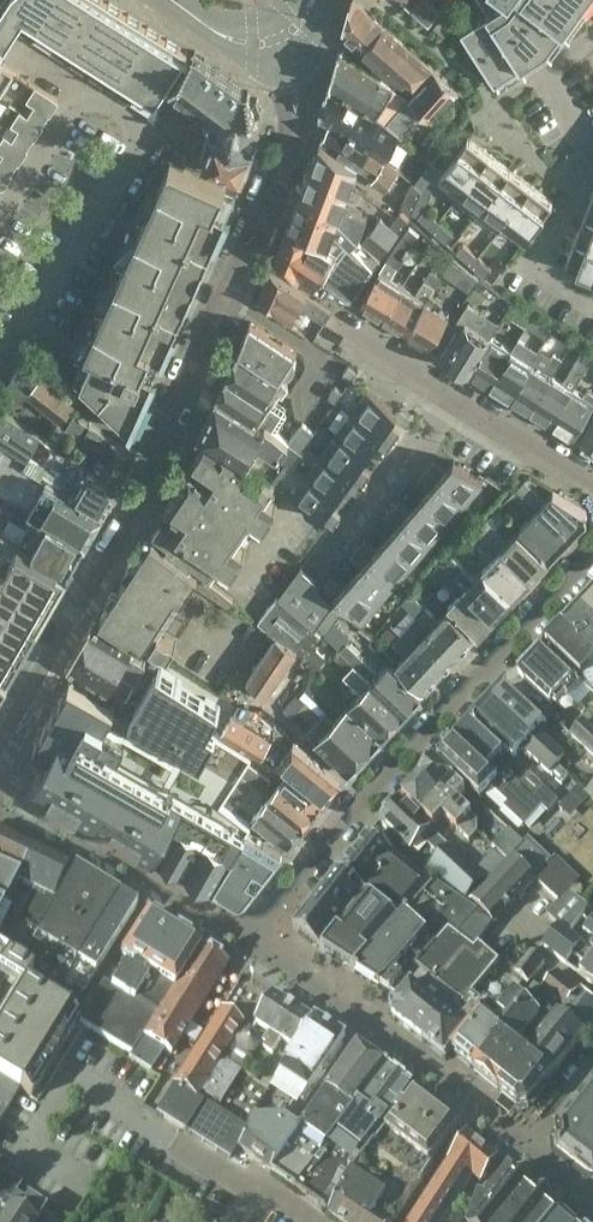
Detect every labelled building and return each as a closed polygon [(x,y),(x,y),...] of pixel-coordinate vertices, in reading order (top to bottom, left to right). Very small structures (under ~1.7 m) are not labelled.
[(16,27),(13,25),(29,0),(0,0),(0,52),(16,27)] [(13,25),(16,27),(31,37),(54,0),(29,0),(13,25)] [(50,49),(82,0),(54,0),(31,37),(50,49)] [(108,0),(82,0),(50,49),(70,62),(109,1),(108,0)] [(419,52),(377,18),(378,17),(352,0),(351,0),(343,29),(382,61),(401,74),(399,77),(413,86),(432,63),(419,52)] [(404,1),(429,23),(446,0),(405,0),(404,1)] [(485,22),(465,35),(499,86),(500,85),(496,79),(522,63),(526,69),(527,69),(527,68),(551,52),(552,52),(553,51),(570,27),(571,28),(572,27),(565,22),(582,0),(480,0),(491,18),(485,22)] [(128,13),(109,1),(70,62),(89,74),(128,13)] [(89,74),(109,86),(148,25),(128,13),(89,74)] [(444,34),(453,23),(442,14),(433,25),(444,34)] [(109,86),(128,99),(167,38),(148,25),(109,86)] [(187,51),(167,38),(128,99),(148,112),(147,115),(158,123),(170,106),(158,97),(185,55),(187,51)] [(185,55),(158,97),(170,106),(181,92),(207,111),(212,133),(252,148),(255,139),(252,138),(255,122),(259,120),(256,112),(261,110),(257,97),(251,99),(248,90),(244,91),(203,60),(205,58),(193,50),(188,57),(185,55)] [(375,114),(393,85),(337,51),(328,81),(375,114)] [(15,72),(0,63),(0,95),(15,72)] [(431,112),(454,84),(456,82),(432,63),(413,86),(406,94),(385,121),(397,131),(398,130),(420,103),(431,112)] [(386,158),(394,165),(399,167),(403,172),(410,161),(391,150),(401,133),(398,130),(397,131),(385,121),(375,114),(328,81),(318,117),(329,124),(329,123),(365,145),(386,158)] [(58,100),(35,85),(26,99),(34,104),(28,115),(27,116),(42,125),(58,100)] [(375,114),(385,121),(406,94),(393,85),(375,114)] [(26,150),(42,125),(27,116),(28,115),(20,110),(11,123),(19,128),(12,139),(11,140),(26,150)] [(357,162),(365,145),(329,123),(329,124),(327,130),(322,129),(320,135),(322,137),(321,140),(356,162),(357,162)] [(252,148),(212,133),(207,131),(201,147),(208,149),(202,163),(241,178),(252,148)] [(26,150),(11,140),(12,139),(4,134),(0,140),(0,151),(3,153),(0,158),(0,167),(11,174),(26,150)] [(441,171),(442,172),(435,181),(455,197),(462,187),(489,152),(467,135),(441,171)] [(158,149),(183,168),(189,159),(164,141),(158,149)] [(332,208),(356,233),(364,211),(340,202),(354,163),(319,142),(299,195),(332,208)] [(357,162),(356,162),(355,168),(382,185),(382,184),(391,189),(398,179),(389,173),(394,165),(386,158),(365,145),(357,162)] [(432,160),(441,167),(449,156),(440,150),(432,160)] [(510,167),(489,152),(462,187),(455,197),(476,212),(483,203),(510,167)] [(226,187),(183,168),(170,162),(86,348),(94,352),(93,355),(111,372),(110,375),(138,400),(139,398),(143,402),(144,399),(142,396),(150,377),(153,378),(163,356),(175,330),(184,310),(206,261),(215,241),(226,214),(236,192),(226,188),(226,187)] [(11,174),(0,167),(0,191),(11,174)] [(530,183),(510,167),(483,203),(476,212),(498,229),(506,220),(504,219),(530,183)] [(407,193),(415,200),(420,190),(421,189),(421,188),(412,180),(407,193)] [(506,220),(526,235),(552,199),(530,183),(504,219),(506,220)] [(420,190),(415,200),(410,211),(415,214),(429,227),(436,219),(424,209),(432,190),(424,185),(421,188),(421,189),(420,190)] [(584,212),(592,215),(592,190),(584,212)] [(415,200),(407,193),(402,204),(410,211),(415,200)] [(289,220),(328,244),(334,227),(349,244),(355,235),(356,233),(332,208),(299,195),(289,220)] [(398,230),(409,218),(401,211),(390,223),(394,227),(398,230)] [(575,236),(592,243),(592,215),(584,212),(575,236)] [(381,216),(361,239),(380,254),(398,230),(394,227),(390,223),(381,216)] [(436,219),(429,227),(443,240),(450,232),(436,219)] [(365,269),(359,265),(328,244),(289,220),(273,261),(323,295),(349,300),(362,282),(365,269)] [(380,318),(401,285),(389,278),(419,234),(409,226),(386,260),(378,271),(377,271),(357,303),(380,318)] [(575,236),(565,261),(592,272),(592,243),(575,236)] [(470,262),(477,254),(462,242),(455,249),(470,262)] [(477,254),(470,262),(484,275),(491,267),(477,254)] [(468,294),(473,286),(477,279),(464,271),(455,286),(468,294)] [(269,272),(265,281),(258,298),(292,319),(299,308),(324,324),(331,313),(306,297),(306,296),(269,272)] [(380,318),(405,333),(425,300),(435,284),(424,278),(415,294),(401,285),(380,318)] [(477,279),(473,286),(480,290),(484,283),(477,279)] [(425,300),(405,333),(427,347),(447,314),(425,300)] [(534,314),(512,301),(506,311),(527,324),(530,318),(531,319),(534,314)] [(485,314),(474,307),(469,304),(455,326),(459,329),(442,357),(467,372),(487,339),(475,331),(485,314)] [(527,324),(547,337),(551,331),(545,327),(531,319),(530,318),(527,324)] [(242,352),(285,377),(287,373),(291,372),(295,369),(298,366),(300,362),(300,357),(300,353),(302,350),(254,323),(253,322),(242,352)] [(467,372),(489,385),(509,353),(487,339),(467,372)] [(530,410),(550,423),(570,390),(571,391),(592,356),(582,349),(561,384),(550,378),(550,377),(530,410)] [(489,385),(509,397),(529,364),(529,365),(535,355),(529,351),(525,354),(521,360),(509,353),(489,385)] [(25,352),(6,384),(23,398),(28,391),(60,419),(76,398),(43,370),(25,352)] [(219,398),(220,399),(253,420),(254,419),(257,419),(267,426),(289,440),(305,450),(314,434),(294,420),(292,424),(284,418),(290,410),(277,402),(284,392),(286,394),(294,382),(285,377),(242,352),(234,374),(219,398)] [(509,397),(530,410),(550,377),(550,378),(562,358),(554,353),(542,373),(529,365),(529,364),(509,397)] [(131,428),(132,427),(143,402),(139,398),(138,400),(110,375),(111,372),(93,355),(81,381),(131,428)] [(571,391),(570,390),(550,423),(571,435),(592,401),(592,390),(588,387),(582,397),(577,394),(571,391)] [(350,412),(393,442),(399,432),(388,424),(395,413),(396,413),(396,412),(366,390),(350,412)] [(253,420),(220,399),(199,434),(209,439),(247,466),(247,465),(261,446),(278,457),(289,440),(267,426),(257,419),(254,419),(253,420)] [(23,462),(24,462),(41,436),(0,409),(0,446),(23,462)] [(335,433),(366,455),(374,443),(386,452),(393,442),(350,412),(335,433)] [(65,427),(81,437),(97,446),(87,463),(93,466),(117,481),(134,450),(72,414),(65,427)] [(580,439),(592,447),(592,417),(580,439)] [(320,454),(363,484),(369,475),(358,466),(366,455),(335,433),(320,454)] [(143,550),(191,581),(229,605),(233,598),(210,581),(220,566),(230,573),(248,548),(238,541),(253,520),(261,526),(278,504),(269,497),(277,486),(247,465),(247,466),(209,439),(195,460),(204,465),(196,476),(189,471),(158,518),(160,519),(149,535),(151,536),(143,550)] [(101,510),(117,481),(93,466),(87,463),(74,455),(73,456),(52,444),(36,472),(101,510)] [(52,520),(48,526),(80,545),(81,546),(101,510),(36,472),(32,470),(33,467),(24,462),(23,462),(6,451),(0,448),(0,490),(52,520)] [(305,476),(336,497),(344,486),(356,494),(363,484),(320,454),(305,476)] [(433,461),(425,470),(464,504),(482,484),(453,459),(452,460),(443,471),(433,461)] [(447,524),(464,504),(425,470),(417,479),(428,488),(419,499),(447,524)] [(336,497),(305,476),(290,498),(332,528),(333,526),(339,517),(328,509),(336,497)] [(524,479),(515,489),(567,537),(587,516),(586,511),(552,490),(544,498),(524,479)] [(515,489),(508,496),(529,515),(519,525),(550,555),(567,537),(515,489)] [(430,543),(447,524),(419,499),(409,510),(399,500),(391,509),(430,543)] [(385,538),(413,563),(430,543),(391,509),(383,518),(394,528),(385,538)] [(485,520),(476,530),(528,578),(545,560),(514,530),(505,540),(485,520)] [(69,563),(37,546),(0,524),(0,687),(69,565),(70,565),(71,564),(69,563)] [(69,563),(80,545),(48,526),(37,546),(69,563)] [(476,530),(469,537),(478,546),(490,557),(480,567),(510,597),(528,578),(476,530)] [(357,549),(396,583),(413,563),(385,538),(375,549),(365,540),(357,549)] [(396,583),(357,549),(349,557),(360,567),(351,577),(379,602),(396,583)] [(191,581),(143,550),(101,616),(144,644),(179,588),(185,592),(191,581)] [(459,564),(449,555),(441,565),(493,615),(510,597),(480,567),(472,576),(459,564)] [(477,632),(493,615),(441,565),(433,575),(442,582),(455,594),(446,602),(477,632)] [(276,594),(313,627),(317,622),(333,604),(315,588),(319,584),(299,568),(276,594)] [(379,602),(351,577),(341,588),(331,579),(323,587),(322,588),(361,622),(379,602)] [(456,654),(474,636),(444,607),(436,616),(409,590),(402,601),(416,614),(415,615),(427,626),(456,654)] [(578,610),(592,623),(592,593),(578,610)] [(284,705),(296,692),(314,672),(301,664),(307,654),(295,647),(313,627),(276,594),(255,619),(276,633),(245,678),(284,705)] [(341,612),(333,604),(317,622),(325,630),(341,612)] [(578,610),(562,628),(592,656),(592,623),(578,610)] [(440,672),(456,654),(427,626),(415,615),(400,631),(399,632),(440,672)] [(139,650),(94,621),(81,643),(137,679),(147,664),(135,656),(139,650)] [(422,690),(440,672),(399,632),(400,631),(391,623),(382,633),(402,652),(393,662),(422,690)] [(585,684),(584,686),(592,694),(592,656),(562,628),(546,644),(585,679),(583,682),(585,684)] [(153,643),(170,654),(174,647),(175,648),(178,643),(177,643),(178,641),(160,630),(153,643)] [(353,661),(404,710),(421,692),(387,659),(377,669),(360,653),(347,641),(340,649),(353,661)] [(126,697),(137,679),(81,643),(65,669),(75,674),(88,682),(90,679),(115,693),(126,697)] [(583,682),(581,683),(542,648),(519,674),(553,704),(555,701),(560,705),(568,696),(572,699),(584,686),(585,684),(583,682)] [(72,679),(32,748),(47,757),(38,772),(140,838),(141,835),(214,882),(239,844),(253,823),(223,800),(241,772),(247,763),(252,756),(195,717),(213,689),(166,660),(164,658),(129,714),(72,679)] [(404,710),(353,661),(343,672),(360,688),(351,698),(385,730),(404,710)] [(507,686),(490,705),(557,767),(563,760),(536,735),(547,724),(507,686)] [(296,692),(284,705),(281,708),(289,716),(304,699),(296,692)] [(332,718),(324,711),(313,700),(308,705),(312,709),(313,709),(363,754),(381,734),(347,702),(332,718)] [(274,765),(277,761),(324,798),(341,777),(294,740),(288,747),(272,737),(271,739),(268,737),(256,730),(265,712),(251,705),(239,703),(233,715),(230,713),(218,732),(257,756),(258,753),(274,765)] [(556,767),(557,767),(490,705),(473,723),(513,759),(522,750),(549,775),(561,787),(568,779),(556,767)] [(314,738),(348,770),(363,754),(313,709),(312,709),(306,715),(313,722),(308,728),(316,735),(314,738)] [(584,719),(570,734),(592,756),(592,727),(584,719)] [(469,726),(453,743),(505,791),(513,782),(502,771),(498,759),(501,756),(469,726)] [(453,743),(437,760),(479,800),(490,789),(507,805),(503,809),(522,828),(540,809),(547,815),(557,804),(540,787),(529,796),(519,787),(513,782),(505,791),(453,743)] [(269,780),(247,763),(241,772),(263,789),(269,780)] [(433,764),(418,780),(473,832),(480,824),(457,802),(464,794),(433,764)] [(270,795),(305,822),(321,801),(287,774),(270,795)] [(529,776),(519,787),(529,796),(540,787),(529,776)] [(479,838),(473,832),(418,780),(415,783),(417,785),(403,800),(432,827),(441,818),(464,841),(465,840),(471,846),(479,838)] [(584,805),(590,798),(586,795),(579,787),(572,794),(584,805)] [(305,822),(270,795),(254,816),(288,843),(305,822)] [(418,842),(422,837),(428,843),(427,844),(440,856),(448,846),(400,800),(377,824),(407,852),(413,847),(418,842)] [(214,882),(213,884),(233,896),(247,895),(279,853),(284,847),(253,823),(239,844),(214,882)] [(508,830),(491,847),(508,862),(523,845),(508,830)] [(28,846),(0,832),(0,871),(18,878),(29,855),(28,846)] [(324,951),(395,858),(368,836),(296,930),(324,951)] [(469,902),(479,912),(479,913),(491,924),(533,882),(532,882),(534,880),(550,862),(527,841),(524,844),(507,865),(489,883),(469,902)] [(23,880),(35,850),(28,846),(29,855),(18,878),(0,871),(0,906),(3,908),(17,882),(22,885),(23,880)] [(483,880),(448,847),(448,846),(440,856),(428,867),(463,901),(483,880)] [(22,885),(32,890),(33,889),(51,898),(53,896),(57,898),(58,896),(56,895),(71,868),(35,850),(23,880),(22,885)] [(476,871),(489,883),(507,865),(493,852),(476,871)] [(555,857),(550,862),(534,880),(557,901),(568,889),(578,879),(555,857)] [(395,858),(324,951),(354,972),(433,886),(395,858)] [(48,953),(35,974),(35,975),(59,991),(66,983),(118,895),(73,869),(58,896),(57,898),(41,927),(31,944),(48,953)] [(436,885),(417,905),(354,972),(400,1002),(454,938),(472,952),(477,944),(491,924),(479,913),(436,885)] [(57,898),(53,896),(51,898),(33,889),(32,890),(33,891),(17,921),(29,928),(32,923),(41,927),(57,898)] [(545,917),(558,927),(568,935),(589,907),(568,889),(545,917)] [(138,906),(118,895),(66,983),(83,992),(138,906)] [(19,965),(37,932),(11,918),(11,917),(12,915),(3,909),(3,908),(0,906),(0,939),(7,942),(1,955),(19,965)] [(175,985),(199,946),(148,913),(121,954),(128,959),(111,987),(103,981),(102,984),(78,1019),(132,1054),(145,1036),(175,985)] [(588,922),(582,929),(592,938),(584,949),(592,956),(592,926),(588,922)] [(584,949),(579,945),(580,944),(568,935),(558,927),(543,947),(564,964),(571,955),(577,959),(576,960),(586,967),(579,975),(592,986),(592,956),(584,949)] [(463,1005),(463,1006),(500,962),(477,944),(472,952),(454,938),(400,1002),(394,1010),(394,1018),(422,1040),(426,1035),(428,1036),(431,1032),(434,1034),(446,1018),(450,1020),(463,1005)] [(18,1092),(35,1103),(78,1031),(65,1024),(71,1014),(29,984),(34,973),(0,955),(6,943),(0,939),(0,1080),(18,1092)] [(145,1036),(167,1049),(174,1053),(184,1036),(228,965),(200,947),(145,1036)] [(529,983),(546,963),(532,952),(516,973),(529,983)] [(477,1073),(500,1092),(528,1056),(569,1004),(578,993),(553,975),(542,989),(477,1073)] [(451,1052),(477,1073),(542,989),(534,983),(519,1003),(514,999),(497,1020),(484,1009),(481,1014),(477,1010),(474,1014),(463,1006),(463,1005),(450,1020),(446,1018),(434,1034),(431,1032),(428,1036),(426,1035),(422,1040),(445,1059),(451,1052)] [(492,1001),(504,1008),(514,994),(503,986),(492,1001)] [(578,993),(569,1004),(528,1056),(500,1092),(516,1105),(528,1106),(592,1025),(592,1001),(579,991),(578,993)] [(259,1023),(270,1030),(263,1042),(266,1044),(264,1048),(273,1054),(283,1039),(296,1047),(313,1019),(276,996),(259,1023)] [(245,1055),(246,1055),(254,1054),(261,1044),(259,1036),(249,1031),(251,1028),(221,1009),(199,1045),(175,1084),(197,1098),(200,1092),(220,1105),(240,1073),(229,1066),(239,1052),(245,1055)] [(258,1123),(287,1121),(301,1099),(303,1100),(307,1095),(311,1097),(346,1040),(318,1022),(282,1079),(271,1096),(255,1121),(258,1123)] [(129,1058),(151,1073),(167,1049),(145,1036),(132,1054),(129,1058)] [(199,1045),(184,1036),(174,1053),(141,1107),(156,1116),(175,1084),(199,1045)] [(292,1132),(267,1168),(272,1171),(295,1187),(384,1063),(359,1046),(326,1092),(327,1093),(297,1135),(292,1132)] [(229,1066),(240,1073),(241,1071),(243,1073),(252,1059),(246,1055),(245,1055),(239,1052),(229,1066)] [(416,1085),(384,1063),(295,1187),(327,1210),(375,1146),(369,1142),(373,1137),(374,1138),(416,1085)] [(259,1089),(271,1096),(282,1079),(270,1071),(259,1089)] [(18,1092),(0,1080),(0,1120),(18,1092)] [(197,1098),(175,1084),(156,1116),(185,1132),(203,1101),(197,1098)] [(340,1221),(396,1221),(433,1164),(431,1162),(458,1126),(415,1093),(375,1147),(405,1170),(375,1214),(343,1192),(328,1214),(340,1221)] [(592,1174),(592,1097),(560,1139),(561,1149),(577,1162),(576,1163),(589,1173),(592,1174)] [(201,1141),(220,1112),(207,1104),(189,1133),(201,1141)] [(214,1149),(232,1119),(220,1112),(201,1141),(214,1149)] [(226,1156),(244,1127),(232,1119),(214,1149),(226,1156)] [(238,1148),(267,1168),(292,1132),(284,1126),(287,1121),(258,1123),(255,1121),(249,1129),(248,1128),(247,1130),(238,1148)] [(469,1133),(450,1161),(473,1176),(482,1182),(497,1158),(469,1133)] [(450,1161),(431,1190),(454,1205),(473,1176),(450,1161)] [(563,1212),(545,1196),(509,1168),(508,1169),(509,1170),(490,1195),(483,1191),(468,1221),(556,1221),(563,1212)] [(15,1193),(20,1185),(1,1173),(0,1175),(0,1206),(5,1209),(2,1213),(6,1216),(2,1221),(34,1221),(42,1211),(29,1202),(15,1193)] [(454,1205),(431,1190),(412,1219),(416,1221),(443,1221),(454,1205)] [(556,1221),(574,1221),(563,1212),(556,1221)]
